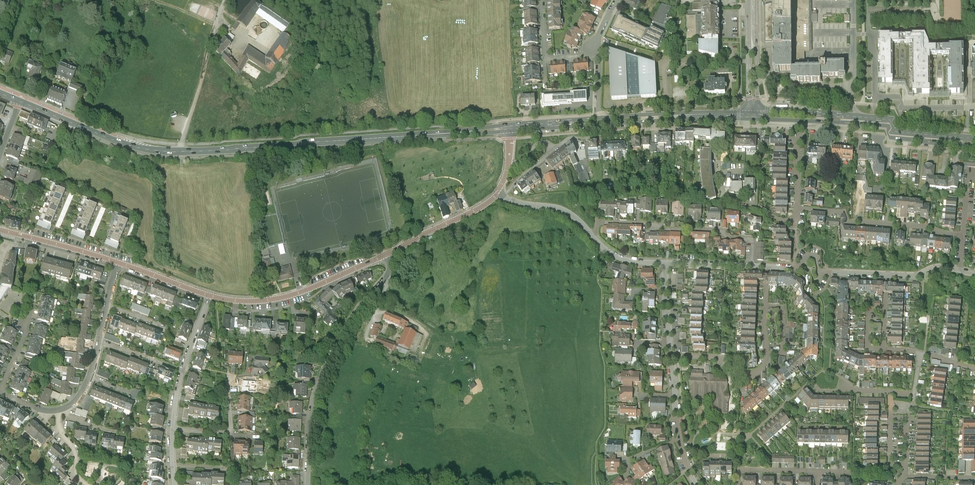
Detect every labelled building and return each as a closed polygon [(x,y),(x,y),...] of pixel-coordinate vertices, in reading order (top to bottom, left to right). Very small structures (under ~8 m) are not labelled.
[(591,14),(602,19),(606,11),(608,12),(613,0),(597,0),(591,14)] [(704,21),(720,21),(720,14),(721,14),(721,7),(720,7),(720,0),(685,0),(685,2),(697,2),(697,1),(702,1),(702,11),(694,11),(694,21),(704,21)] [(775,38),(793,38),(792,0),(775,0),(775,3),(775,16),(767,16),(767,38),(775,38)] [(793,38),(793,59),(793,72),(806,71),(805,63),(810,63),(810,5),(810,2),(810,0),(792,0),(793,38)] [(810,63),(812,63),(813,63),(813,34),(818,34),(818,26),(813,26),(812,11),(815,11),(815,4),(811,4),(811,0),(810,0),(810,2),(810,5),(810,63)] [(241,19),(237,25),(240,27),(246,31),(256,17),(259,12),(286,32),(287,32),(291,26),(254,1),(241,19)] [(639,8),(629,3),(624,15),(634,20),(639,8)] [(549,22),(562,21),(561,6),(548,6),(549,22)] [(259,12),(256,17),(283,37),(286,32),(259,12)] [(663,13),(654,35),(667,40),(668,37),(671,38),(675,30),(668,28),(673,17),(663,13)] [(562,21),(549,22),(550,37),(563,36),(562,21)] [(697,27),(697,35),(704,35),(720,35),(720,32),(720,24),(720,21),(704,21),(704,23),(704,27),(697,27)] [(598,28),(585,23),(578,39),(586,43),(591,45),(598,28)] [(620,25),(614,39),(642,52),(643,50),(660,58),(667,44),(660,40),(653,37),(652,40),(638,34),(627,29),(625,28),(625,27),(620,25)] [(697,35),(697,27),(697,26),(693,26),(689,26),(689,50),(698,50),(697,35)] [(266,61),(247,50),(237,68),(229,60),(225,56),(220,60),(238,79),(248,63),(269,77),(292,44),(285,39),(290,34),(287,32),(286,32),(283,37),(266,61)] [(720,40),(720,35),(704,35),(697,35),(698,50),(700,51),(704,51),(720,50),(720,49),(720,40)] [(229,36),(224,43),(229,47),(234,40),(229,36)] [(578,39),(573,37),(566,54),(579,60),(586,43),(578,39)] [(775,38),(767,38),(767,41),(767,53),(775,53),(775,59),(793,59),(793,38),(775,38)] [(214,54),(220,60),(225,56),(227,53),(230,49),(229,47),(224,43),(214,54)] [(964,94),(963,46),(949,46),(949,48),(943,48),(936,48),(933,48),(930,48),(930,46),(912,46),(912,48),(893,48),(893,46),(878,47),(879,67),(879,82),(879,94),(887,94),(893,94),(912,94),(930,94),(930,55),(936,55),(939,55),(943,55),(949,55),(949,94),(964,94)] [(720,55),(720,50),(704,51),(700,51),(700,57),(700,64),(700,66),(720,70),(720,55)] [(2,51),(0,56),(0,61),(9,64),(12,55),(2,51)] [(700,64),(700,57),(698,57),(698,54),(688,55),(688,65),(700,64)] [(793,72),(793,59),(775,59),(775,62),(775,81),(777,83),(793,83),(793,80),(793,72)] [(657,75),(610,60),(613,111),(659,109),(657,75)] [(42,68),(30,63),(27,70),(31,72),(29,79),(36,82),(42,68)] [(62,63),(61,66),(76,72),(77,69),(62,63)] [(76,72),(61,66),(57,77),(62,80),(66,81),(71,83),(76,72)] [(261,75),(248,67),(243,74),(256,82),(261,75)] [(290,69),(285,76),(289,79),(294,71),(290,69)] [(567,73),(567,70),(559,71),(560,82),(568,82),(567,73)] [(577,81),(576,73),(567,73),(568,82),(577,81)] [(793,80),(793,83),(793,85),(793,93),(818,93),(821,93),(821,88),(831,88),(845,88),(845,75),(824,75),(821,75),(821,76),(821,78),(821,80),(818,80),(795,80),(793,80)] [(71,84),(69,88),(83,94),(85,89),(71,84)] [(52,89),(47,101),(62,106),(67,95),(52,89)] [(726,93),(717,94),(716,90),(710,90),(710,98),(707,98),(707,104),(711,104),(711,105),(721,104),(721,105),(727,105),(726,93)] [(589,99),(544,102),(544,116),(546,115),(553,115),(590,113),(589,99)] [(537,108),(537,104),(522,105),(523,114),(537,113),(537,108)] [(29,121),(31,116),(21,112),(19,117),(29,121)] [(31,116),(29,121),(27,125),(44,132),(46,127),(48,123),(31,116)] [(16,137),(14,136),(12,141),(23,145),(25,140),(21,139),(16,137)] [(22,136),(21,139),(25,140),(23,145),(27,146),(30,138),(23,136),(22,136)] [(10,146),(21,150),(23,145),(12,141),(10,146)] [(687,154),(688,142),(684,142),(683,141),(681,141),(680,142),(678,142),(677,151),(677,154),(682,154),(682,153),(687,154)] [(691,142),(688,142),(687,154),(689,154),(695,154),(696,150),(696,142),(691,142)] [(712,151),(713,142),(696,142),(696,150),(712,151)] [(717,144),(717,153),(727,153),(727,145),(717,144)] [(778,145),(775,148),(766,148),(766,157),(776,157),(787,158),(787,153),(784,153),(784,149),(782,149),(778,145)] [(8,152),(20,156),(21,150),(10,146),(8,152)] [(642,158),(642,149),(641,149),(640,148),(635,148),(635,149),(634,149),(634,154),(635,158),(642,158)] [(644,149),(644,157),(651,157),(652,157),(652,155),(652,149),(651,149),(650,148),(649,148),(648,149),(644,149)] [(736,160),(747,160),(747,149),(737,148),(736,160)] [(758,149),(747,149),(747,160),(757,161),(758,149)] [(590,152),(590,154),(591,160),(591,170),(601,169),(601,163),(601,157),(599,157),(599,152),(598,151),(596,151),(595,152),(590,152)] [(18,161),(20,156),(8,152),(6,157),(8,158),(14,160),(18,161)] [(574,152),(567,157),(571,167),(572,168),(576,166),(574,164),(578,163),(574,152)] [(809,169),(818,169),(819,156),(810,156),(809,169)] [(828,157),(819,156),(818,169),(827,170),(828,157)] [(567,157),(558,163),(565,172),(571,167),(567,157)] [(702,175),(713,175),(713,172),(713,169),(713,164),(713,157),(707,157),(706,160),(702,160),(702,167),(702,173),(702,175)] [(831,170),(842,171),(843,159),(832,158),(831,170)] [(854,159),(843,159),(842,171),(853,172),(854,159)] [(860,172),(872,173),(873,160),(860,159),(860,172)] [(885,161),(873,160),(872,173),(884,174),(885,161)] [(890,173),(899,174),(900,162),(891,162),(890,173)] [(899,174),(907,174),(908,163),(900,162),(899,174)] [(555,179),(565,172),(558,163),(549,171),(555,179)] [(917,164),(908,163),(907,174),(916,175),(917,164)] [(921,178),(926,178),(926,177),(934,178),(935,166),(933,166),(933,165),(925,164),(925,165),(922,165),(921,178)] [(788,165),(787,165),(776,165),(774,165),(774,173),(788,173),(788,165)] [(4,171),(4,172),(4,173),(4,174),(3,178),(14,182),(17,172),(6,168),(6,170),(5,170),(4,171)] [(962,181),(963,169),(952,168),(951,179),(951,180),(959,180),(962,181)] [(43,175),(31,171),(28,180),(25,179),(22,184),(22,185),(36,191),(43,175)] [(580,174),(575,176),(584,194),(592,191),(590,184),(587,178),(585,172),(580,174)] [(703,188),(714,186),(713,180),(713,175),(702,175),(702,181),(703,188)] [(951,179),(934,178),(926,177),(926,178),(925,186),(958,189),(959,180),(951,180),(951,179)] [(528,187),(525,189),(531,196),(532,198),(543,190),(536,180),(528,187)] [(561,181),(556,183),(559,193),(564,192),(561,181)] [(556,183),(546,186),(550,197),(559,193),(556,183)] [(1,184),(0,186),(0,200),(1,200),(8,202),(10,196),(11,197),(14,188),(1,184)] [(714,186),(703,188),(704,196),(705,202),(716,200),(715,194),(714,190),(714,186)] [(54,188),(52,193),(63,198),(66,192),(58,189),(54,188)] [(530,196),(525,189),(519,194),(524,201),(526,200),(528,202),(532,198),(531,196),(530,196)] [(817,193),(806,192),(806,204),(816,204),(817,193)] [(63,198),(52,193),(50,199),(61,204),(63,198)] [(746,205),(746,193),(732,193),(732,205),(746,205)] [(756,193),(746,193),(746,205),(756,204),(756,193)] [(73,198),(69,196),(56,228),(60,230),(73,198)] [(864,210),(873,210),(874,197),(865,196),(864,210)] [(884,197),(874,197),(873,210),(882,211),(884,197)] [(896,210),(897,199),(890,198),(889,209),(896,210)] [(50,199),(47,205),(58,209),(61,204),(50,199)] [(900,217),(904,217),(905,200),(897,199),(896,210),(901,210),(900,217)] [(438,212),(438,215),(444,213),(445,215),(449,213),(453,211),(456,220),(461,218),(458,209),(455,210),(452,200),(435,206),(438,212)] [(716,200),(705,202),(707,211),(711,210),(712,212),(718,210),(716,204),(716,200)] [(917,201),(905,200),(904,217),(907,218),(908,211),(916,212),(917,201)] [(89,204),(86,202),(83,208),(95,213),(97,207),(89,204)] [(58,209),(47,205),(45,210),(56,215),(58,209)] [(920,210),(920,212),(919,219),(929,219),(930,207),(923,207),(923,211),(920,210)] [(83,208),(81,214),(92,218),(95,213),(83,208)] [(814,209),(805,208),(804,216),(814,217),(814,209)] [(56,215),(45,210),(42,216),(54,221),(56,215)] [(105,213),(101,211),(90,237),(94,239),(105,213)] [(642,224),(653,225),(654,212),(643,211),(643,213),(642,221),(642,224)] [(670,227),(670,212),(658,212),(658,227),(670,227)] [(444,213),(438,215),(442,226),(448,224),(446,218),(445,215),(444,213)] [(619,214),(603,213),(602,223),(608,223),(608,229),(616,230),(616,221),(619,221),(619,214)] [(629,228),(629,225),(629,213),(619,213),(619,214),(619,221),(622,221),(622,228),(629,228)] [(81,214),(79,219),(90,224),(92,218),(81,214)] [(686,228),(686,215),(674,215),(673,227),(686,228)] [(51,227),(54,221),(42,216),(40,222),(43,223),(51,227)] [(120,219),(117,218),(115,224),(126,228),(128,222),(120,219)] [(702,235),(702,229),(704,229),(704,219),(690,218),(690,229),(696,229),(696,235),(702,235)] [(7,219),(6,227),(12,228),(14,221),(7,219)] [(79,219),(76,225),(88,230),(90,224),(79,219)] [(21,223),(14,221),(12,228),(19,230),(21,223)] [(52,227),(39,222),(37,227),(50,232),(52,227)] [(115,224),(112,229),(123,234),(126,228),(115,224)] [(135,225),(133,224),(123,247),(126,248),(135,225)] [(811,235),(819,235),(819,225),(812,224),(811,235)] [(88,230),(76,225),(74,231),(85,236),(88,230)] [(728,237),(741,237),(741,225),(728,225),(728,233),(728,237)] [(827,225),(819,225),(819,235),(826,236),(827,225)] [(856,227),(855,239),(866,240),(867,228),(856,227)] [(112,229),(110,235),(121,239),(123,234),(112,229)] [(763,232),(757,231),(752,229),(749,234),(754,237),(754,244),(761,244),(761,237),(763,237),(763,232)] [(73,231),(71,236),(83,241),(86,236),(73,231)] [(896,232),(895,242),(905,243),(906,233),(896,232)] [(121,239),(110,235),(107,241),(118,245),(121,239)] [(620,248),(620,237),(609,237),(609,238),(609,246),(609,247),(614,247),(614,251),(620,252),(620,248)] [(632,237),(620,237),(620,248),(632,248),(632,243),(632,237)] [(936,239),(928,238),(927,248),(927,249),(935,250),(936,239)] [(943,240),(936,239),(935,250),(942,250),(943,240)] [(119,246),(107,240),(106,240),(104,246),(117,251),(119,246)] [(943,240),(942,250),(942,252),(950,253),(951,240),(943,240)] [(660,257),(660,245),(651,245),(650,246),(650,253),(650,257),(660,257)] [(671,258),(672,245),(660,245),(660,257),(671,258)] [(682,258),(683,245),(672,245),(671,258),(682,258)] [(692,254),(701,255),(702,246),(692,246),(692,254)] [(711,247),(702,246),(701,255),(711,255),(711,247)] [(26,252),(26,257),(25,262),(36,263),(36,259),(37,257),(37,253),(26,252)] [(720,266),(731,266),(731,254),(721,254),(720,266)] [(744,254),(731,254),(731,266),(742,266),(744,261),(744,254)] [(0,287),(12,289),(14,279),(13,279),(15,271),(16,266),(15,266),(17,256),(10,255),(9,265),(7,264),(6,269),(5,268),(4,278),(2,278),(0,287)] [(59,265),(45,261),(42,274),(56,277),(59,265)] [(264,262),(263,263),(266,275),(272,273),(270,261),(264,262)] [(59,265),(56,277),(70,281),(73,269),(59,265)] [(84,267),(81,266),(81,267),(79,272),(78,275),(85,277),(88,268),(88,266),(85,265),(84,267)] [(85,277),(91,279),(94,270),(88,268),(85,277)] [(283,274),(276,275),(278,284),(293,281),(290,268),(282,270),(283,274)] [(94,270),(91,279),(96,281),(95,282),(100,283),(101,281),(101,278),(103,272),(99,271),(94,270)] [(610,284),(619,286),(623,278),(612,275),(610,284)] [(127,290),(130,281),(124,278),(120,288),(127,290)] [(635,281),(623,278),(619,286),(617,293),(626,294),(627,290),(628,289),(634,291),(635,281)] [(859,282),(859,280),(847,280),(847,283),(848,289),(859,290),(859,282)] [(136,283),(130,281),(127,290),(133,292),(136,283)] [(858,296),(866,296),(867,282),(859,282),(859,290),(858,296)] [(866,296),(875,296),(875,283),(867,282),(866,296)] [(142,285),(136,283),(133,292),(138,294),(142,285)] [(655,283),(643,283),(643,292),(649,292),(649,299),(657,299),(657,289),(655,289),(655,283)] [(837,286),(837,292),(848,292),(848,289),(847,283),(837,283),(837,286)] [(886,286),(883,286),(883,283),(875,283),(875,296),(883,297),(883,292),(885,292),(888,292),(888,286),(886,286)] [(147,287),(142,285),(138,294),(144,296),(145,294),(147,288),(147,287)] [(337,290),(332,295),(334,298),(339,303),(343,299),(354,294),(352,290),(350,285),(337,290)] [(705,285),(699,285),(699,293),(711,293),(711,285),(705,285)] [(789,286),(787,288),(787,298),(787,299),(789,301),(791,301),(792,299),(795,301),(801,293),(797,291),(796,289),(795,290),(792,288),(792,286),(789,286)] [(1,304),(9,293),(12,293),(12,289),(0,287),(0,303),(1,304)] [(150,296),(156,299),(159,290),(154,287),(153,290),(150,296)] [(763,287),(759,287),(759,294),(765,294),(765,296),(768,296),(771,297),(771,290),(768,289),(764,289),(764,288),(763,287)] [(771,290),(771,297),(771,299),(779,300),(779,296),(779,288),(772,287),(771,289),(771,290)] [(787,288),(779,288),(779,296),(783,296),(782,298),(787,298),(787,288)] [(159,290),(156,299),(161,301),(165,292),(159,290)] [(165,292),(161,301),(167,303),(170,294),(165,292)] [(320,301),(326,306),(334,298),(332,295),(329,292),(320,301)] [(848,306),(848,292),(837,292),(837,306),(848,306)] [(617,293),(616,309),(627,310),(628,294),(626,294),(617,293)] [(804,306),(809,300),(801,293),(795,301),(803,308),(804,306)] [(170,294),(167,303),(165,307),(171,309),(172,307),(176,298),(176,296),(170,294)] [(85,312),(91,313),(92,310),(97,311),(98,308),(93,308),(94,299),(78,297),(78,301),(86,302),(85,312)] [(41,305),(53,308),(55,302),(51,301),(50,301),(47,300),(43,299),(41,305)] [(192,302),(185,299),(183,303),(182,307),(188,310),(191,302),(192,302)] [(804,306),(806,308),(818,308),(809,300),(804,306)] [(326,306),(320,301),(314,307),(319,312),(325,317),(327,320),(330,316),(328,313),(323,309),(326,306)] [(191,302),(188,310),(195,312),(198,304),(191,302)] [(52,314),(53,308),(41,305),(40,311),(52,314)] [(339,307),(333,313),(330,316),(327,320),(330,322),(333,318),(333,317),(337,313),(338,314),(343,309),(344,309),(341,305),(339,307)] [(657,321),(658,306),(650,306),(650,307),(645,307),(644,325),(650,325),(651,321),(657,321)] [(837,315),(848,315),(848,307),(848,306),(837,306),(837,308),(837,315)] [(615,322),(635,324),(636,315),(627,315),(627,310),(616,309),(615,322)] [(52,314),(40,311),(39,317),(51,319),(52,314)] [(81,327),(88,328),(88,325),(94,325),(95,323),(90,323),(91,313),(85,312),(75,311),(75,316),(83,317),(81,327)] [(325,317),(319,312),(314,318),(320,323),(323,319),(325,317)] [(807,325),(818,325),(818,316),(807,315),(807,325)] [(49,325),(51,319),(39,317),(38,322),(37,322),(42,324),(45,325),(45,324),(49,325)] [(326,321),(323,324),(324,325),(327,327),(328,328),(330,325),(330,326),(331,325),(334,328),(335,327),(336,326),(337,325),(332,321),(334,319),(333,317),(333,318),(330,322),(327,320),(326,321)] [(241,320),(238,320),(238,321),(237,330),(240,330),(240,332),(246,332),(247,332),(247,323),(248,321),(245,320),(244,319),(242,319),(241,320)] [(121,322),(115,320),(111,329),(118,332),(118,331),(121,322)] [(232,320),(224,320),(223,331),(231,331),(232,320)] [(401,326),(385,320),(382,326),(398,333),(401,326)] [(298,322),(294,322),(293,336),(305,337),(306,329),(306,322),(298,321),(298,322)] [(127,324),(121,322),(118,331),(123,333),(127,324)] [(262,324),(254,323),(253,330),(253,333),(261,334),(262,324)] [(787,323),(787,343),(795,343),(795,323),(787,323)] [(129,335),(132,326),(127,324),(123,333),(129,335)] [(271,324),(262,324),(261,334),(270,335),(270,334),(271,324)] [(78,342),(84,342),(85,343),(85,339),(91,340),(92,338),(86,337),(88,328),(81,327),(69,326),(69,331),(79,332),(78,342)] [(135,336),(138,329),(132,326),(129,335),(135,337),(135,336)] [(401,326),(398,333),(404,335),(407,329),(401,326)] [(139,327),(138,329),(135,336),(141,338),(144,329),(139,327)] [(184,327),(181,333),(189,336),(192,330),(184,327)] [(288,328),(276,327),(276,335),(275,337),(276,337),(280,337),(280,336),(287,337),(288,328)] [(40,329),(36,328),(35,334),(46,337),(48,331),(44,330),(44,329),(41,329),(40,329)] [(147,340),(150,331),(144,329),(141,338),(147,340)] [(404,335),(414,339),(417,333),(407,329),(404,335)] [(6,330),(4,337),(15,341),(15,340),(16,340),(17,336),(17,335),(13,333),(13,332),(11,331),(10,332),(6,330)] [(201,336),(208,339),(211,333),(203,330),(201,336)] [(381,332),(374,330),(370,342),(376,344),(377,343),(378,341),(381,332)] [(152,342),(156,333),(150,331),(147,340),(152,342)] [(161,335),(156,333),(152,342),(158,344),(158,343),(161,336),(161,335)] [(189,336),(181,333),(179,340),(182,341),(187,343),(189,336)] [(651,333),(651,336),(645,335),(645,345),(650,345),(650,353),(658,354),(659,333),(651,333)] [(46,337),(35,334),(33,340),(43,342),(45,343),(46,337)] [(414,339),(404,335),(399,347),(397,351),(407,355),(408,356),(415,339),(414,339)] [(208,339),(201,336),(198,343),(204,345),(206,346),(208,339)] [(15,341),(4,337),(1,343),(5,345),(5,346),(7,346),(12,348),(12,347),(13,347),(14,343),(14,342),(15,341)] [(634,337),(620,337),(620,341),(616,341),(616,346),(624,346),(624,344),(633,344),(634,337)] [(43,342),(33,340),(31,339),(30,345),(42,348),(43,342)] [(422,342),(415,339),(408,356),(415,359),(422,342)] [(78,342),(66,340),(66,346),(76,347),(75,356),(81,357),(82,357),(82,354),(88,355),(88,352),(83,351),(84,342),(78,342)] [(397,351),(395,350),(385,347),(377,343),(376,344),(374,350),(395,358),(395,357),(397,351)] [(28,351),(40,353),(42,348),(30,345),(28,351)] [(950,349),(930,346),(929,351),(959,361),(957,351),(949,351),(950,349)] [(817,347),(807,347),(806,349),(800,353),(801,354),(807,361),(809,358),(810,357),(811,358),(813,358),(814,357),(817,357),(817,347)] [(633,349),(615,348),(615,360),(633,361),(633,349)] [(5,351),(3,350),(2,350),(0,349),(0,357),(6,360),(7,359),(8,359),(9,355),(9,354),(9,353),(5,351)] [(835,359),(841,359),(845,352),(845,349),(836,349),(835,349),(835,359)] [(175,353),(168,350),(167,352),(166,356),(165,358),(172,361),(175,353)] [(704,350),(695,350),(694,358),(696,359),(707,359),(707,350),(704,350)] [(39,359),(40,353),(28,351),(27,356),(27,357),(33,358),(34,359),(35,358),(39,359)] [(395,357),(405,361),(407,355),(397,351),(395,357)] [(841,359),(848,363),(852,355),(845,352),(841,359)] [(182,356),(175,353),(172,361),(179,363),(182,356)] [(801,354),(793,361),(798,367),(799,368),(800,368),(802,367),(802,365),(807,361),(801,354)] [(72,361),(71,371),(75,372),(78,372),(78,369),(84,369),(85,367),(79,367),(81,357),(75,356),(59,355),(59,359),(60,359),(60,361),(64,361),(64,360),(72,361)] [(117,359),(108,355),(104,366),(110,368),(110,367),(114,368),(117,359)] [(859,358),(852,355),(848,363),(858,368),(859,358)] [(198,357),(195,363),(203,366),(206,359),(204,359),(198,357)] [(120,370),(123,361),(117,359),(114,368),(120,370)] [(662,376),(663,359),(649,359),(648,380),(665,380),(665,376),(662,376)] [(933,359),(933,363),(940,368),(950,372),(964,376),(974,377),(974,370),(958,367),(933,359)] [(129,363),(123,361),(120,370),(126,373),(127,371),(129,363)] [(130,361),(129,363),(127,371),(133,373),(136,364),(130,361)] [(254,369),(264,370),(264,367),(268,367),(268,362),(262,362),(256,361),(255,361),(254,369)] [(797,367),(798,367),(793,361),(792,361),(791,362),(790,361),(789,362),(789,363),(787,364),(786,365),(786,366),(786,367),(785,368),(791,376),(794,373),(797,375),(798,375),(801,373),(796,368),(797,367)] [(420,367),(407,362),(405,367),(418,372),(420,367)] [(201,373),(203,366),(195,363),(193,370),(201,373)] [(618,378),(636,378),(636,365),(627,365),(625,363),(618,363),(618,378)] [(139,375),(142,366),(136,364),(133,373),(139,375)] [(148,371),(148,368),(142,366),(139,375),(145,378),(145,376),(148,371)] [(779,373),(786,381),(791,376),(785,368),(784,368),(779,373)] [(254,369),(253,369),(252,377),(257,377),(258,374),(260,374),(261,375),(264,378),(268,374),(264,370),(254,369)] [(25,372),(20,370),(18,376),(29,381),(31,375),(28,373),(25,372)] [(67,377),(66,386),(69,386),(74,387),(74,381),(75,372),(71,371),(59,370),(57,374),(67,377)] [(168,372),(161,370),(160,373),(158,372),(157,374),(159,375),(158,378),(165,380),(168,372)] [(310,371),(296,371),(295,375),(295,381),(298,382),(298,383),(303,383),(309,383),(310,383),(310,378),(311,378),(312,377),(312,376),(311,375),(310,375),(310,371)] [(174,375),(168,372),(165,380),(169,382),(171,383),(174,375)] [(779,373),(773,378),(780,385),(783,383),(785,386),(788,384),(787,383),(787,382),(786,381),(779,373)] [(16,381),(27,386),(29,381),(18,376),(16,381)] [(188,384),(195,387),(197,382),(198,380),(196,379),(190,377),(188,384)] [(773,378),(767,382),(774,391),(780,385),(773,378)] [(13,386),(24,391),(27,386),(16,381),(13,386)] [(61,390),(60,398),(68,399),(71,399),(71,393),(69,393),(69,386),(66,386),(61,385),(54,382),(52,386),(61,390)] [(769,396),(774,391),(767,382),(761,387),(769,396)] [(193,394),(195,387),(188,384),(185,391),(187,391),(193,394)] [(705,386),(693,385),(692,413),(729,414),(729,394),(716,394),(716,390),(708,390),(705,390),(705,386)] [(22,397),(24,391),(13,386),(11,392),(16,394),(15,394),(18,395),(22,397)] [(622,387),(622,398),(636,398),(642,398),(642,387),(622,387)] [(666,387),(653,387),(653,399),(657,399),(657,406),(666,406),(666,387)] [(761,387),(756,392),(763,401),(769,396),(761,387)] [(302,389),(294,389),(294,395),(297,395),(297,401),(306,401),(306,389),(302,389)] [(798,397),(803,402),(811,394),(807,389),(798,397)] [(104,394),(94,390),(91,400),(94,401),(100,403),(104,394)] [(60,398),(46,392),(40,406),(47,409),(51,399),(59,403),(59,401),(61,398),(60,398)] [(758,405),(763,401),(756,392),(750,397),(758,405)] [(100,403),(106,406),(110,396),(104,394),(100,403)] [(814,398),(811,394),(803,402),(809,410),(814,398)] [(106,406),(112,408),(116,399),(110,396),(106,406)] [(753,410),(758,405),(750,397),(745,401),(753,410)] [(852,397),(840,397),(841,410),(849,409),(849,403),(852,401),(852,397)] [(622,414),(636,414),(636,398),(622,398),(622,414)] [(809,410),(821,410),(821,398),(814,398),(809,410)] [(112,408),(118,410),(122,401),(116,399),(112,408)] [(118,410),(124,413),(128,403),(122,401),(118,410)] [(128,403),(124,413),(131,415),(135,403),(132,401),(131,404),(128,403)] [(753,410),(745,401),(743,403),(743,405),(744,406),(744,408),(744,411),(745,413),(748,416),(752,412),(753,410)] [(193,408),(189,407),(188,412),(189,413),(188,419),(189,419),(206,422),(206,421),(218,423),(218,421),(219,417),(218,416),(219,412),(215,411),(216,410),(208,409),(208,410),(204,409),(201,409),(200,409),(196,408),(197,407),(193,406),(193,408)] [(4,420),(9,409),(8,408),(5,407),(4,407),(0,416),(0,418),(3,420),(4,420)] [(301,407),(290,407),(290,413),(293,413),(293,419),(296,419),(301,419),(301,407)] [(150,414),(149,418),(152,419),(161,420),(162,417),(163,413),(163,410),(154,409),(149,408),(148,414),(150,414)] [(9,409),(4,420),(10,422),(11,419),(12,419),(13,416),(12,416),(14,411),(14,410),(10,409),(9,409)] [(89,415),(83,413),(82,414),(77,412),(75,417),(81,420),(81,419),(86,421),(89,415)] [(669,414),(654,413),(653,426),(669,427),(669,414)] [(783,413),(778,417),(787,427),(791,424),(783,413)] [(21,430),(23,427),(24,427),(25,426),(25,425),(29,421),(29,420),(27,417),(25,417),(25,418),(24,417),(24,416),(24,415),(23,414),(22,414),(19,418),(17,422),(15,425),(18,428),(18,429),(19,430),(21,430)] [(783,431),(787,427),(778,417),(774,421),(783,431)] [(161,420),(152,419),(151,428),(153,429),(161,430),(162,431),(164,421),(161,420)] [(639,430),(639,419),(623,419),(623,430),(639,430)] [(249,421),(239,420),(238,427),(239,427),(252,428),(253,421),(249,421)] [(778,435),(783,431),(774,421),(770,424),(778,435)] [(774,438),(778,435),(770,424),(765,428),(774,438)] [(36,427),(34,425),(25,435),(29,439),(38,429),(39,428),(36,426),(36,427)] [(296,425),(289,425),(289,431),(290,431),(290,437),(300,437),(300,427),(300,425),(296,425)] [(770,442),(774,438),(765,428),(761,432),(770,442)] [(34,443),(43,432),(41,430),(40,431),(38,429),(29,439),(34,443)] [(87,435),(88,432),(82,431),(77,430),(75,442),(86,443),(87,435)] [(43,432),(34,443),(42,451),(43,451),(46,447),(52,440),(43,432)] [(765,446),(770,442),(761,432),(757,435),(765,446)] [(86,443),(85,447),(96,448),(98,437),(92,436),(87,435),(86,443)] [(152,441),(151,445),(161,447),(163,437),(160,436),(153,435),(151,435),(150,441),(152,441)] [(649,437),(649,447),(664,447),(664,437),(649,437)] [(110,439),(104,438),(102,450),(113,452),(113,453),(123,454),(123,452),(125,442),(113,441),(113,439),(110,439)] [(58,446),(54,442),(49,447),(54,451),(58,446)] [(191,445),(188,444),(187,448),(187,450),(188,450),(188,453),(187,455),(207,457),(208,455),(220,457),(222,446),(215,445),(215,443),(209,442),(209,444),(206,444),(206,443),(205,443),(199,442),(199,444),(192,443),(191,445)] [(300,443),(287,443),(287,455),(293,455),(300,455),(299,455),(299,452),(300,452),(300,443)] [(260,445),(255,445),(254,448),(255,449),(255,451),(254,452),(254,458),(258,459),(258,457),(260,456),(262,456),(263,448),(262,448),(262,446),(260,446),(260,445)] [(57,466),(61,462),(63,463),(68,458),(62,453),(62,454),(56,449),(48,458),(57,466)] [(154,451),(150,451),(149,457),(151,457),(160,459),(161,453),(160,453),(154,451)] [(625,454),(610,454),(610,465),(624,466),(625,454)] [(160,459),(151,457),(150,463),(160,465),(161,465),(163,459),(160,459)] [(676,472),(670,457),(657,462),(663,477),(676,472)] [(293,461),(282,461),(282,466),(283,466),(287,466),(287,473),(290,473),(291,473),(298,473),(298,464),(298,461),(293,461)] [(61,462),(57,466),(51,472),(57,477),(64,472),(68,467),(63,463),(61,462)] [(7,466),(6,467),(3,470),(7,475),(11,471),(7,466)] [(619,484),(620,484),(621,481),(622,481),(623,473),(619,473),(619,468),(613,468),(613,472),(608,472),(608,480),(609,480),(609,484),(619,484)] [(152,470),(151,469),(150,475),(153,476),(161,478),(162,472),(159,471),(152,470)] [(57,477),(55,479),(62,484),(63,484),(64,484),(67,480),(65,478),(67,475),(64,472),(57,477)] [(640,477),(645,484),(658,484),(659,484),(654,477),(651,479),(647,473),(640,477)] [(161,478),(153,476),(151,482),(154,482),(160,483),(163,484),(164,478),(161,478)] [(9,481),(5,477),(1,481),(5,484),(9,481)] [(224,480),(218,479),(218,477),(211,477),(211,479),(209,479),(209,478),(202,478),(202,480),(197,480),(197,479),(193,479),(192,482),(192,484),(190,484),(224,484),(224,480)]
